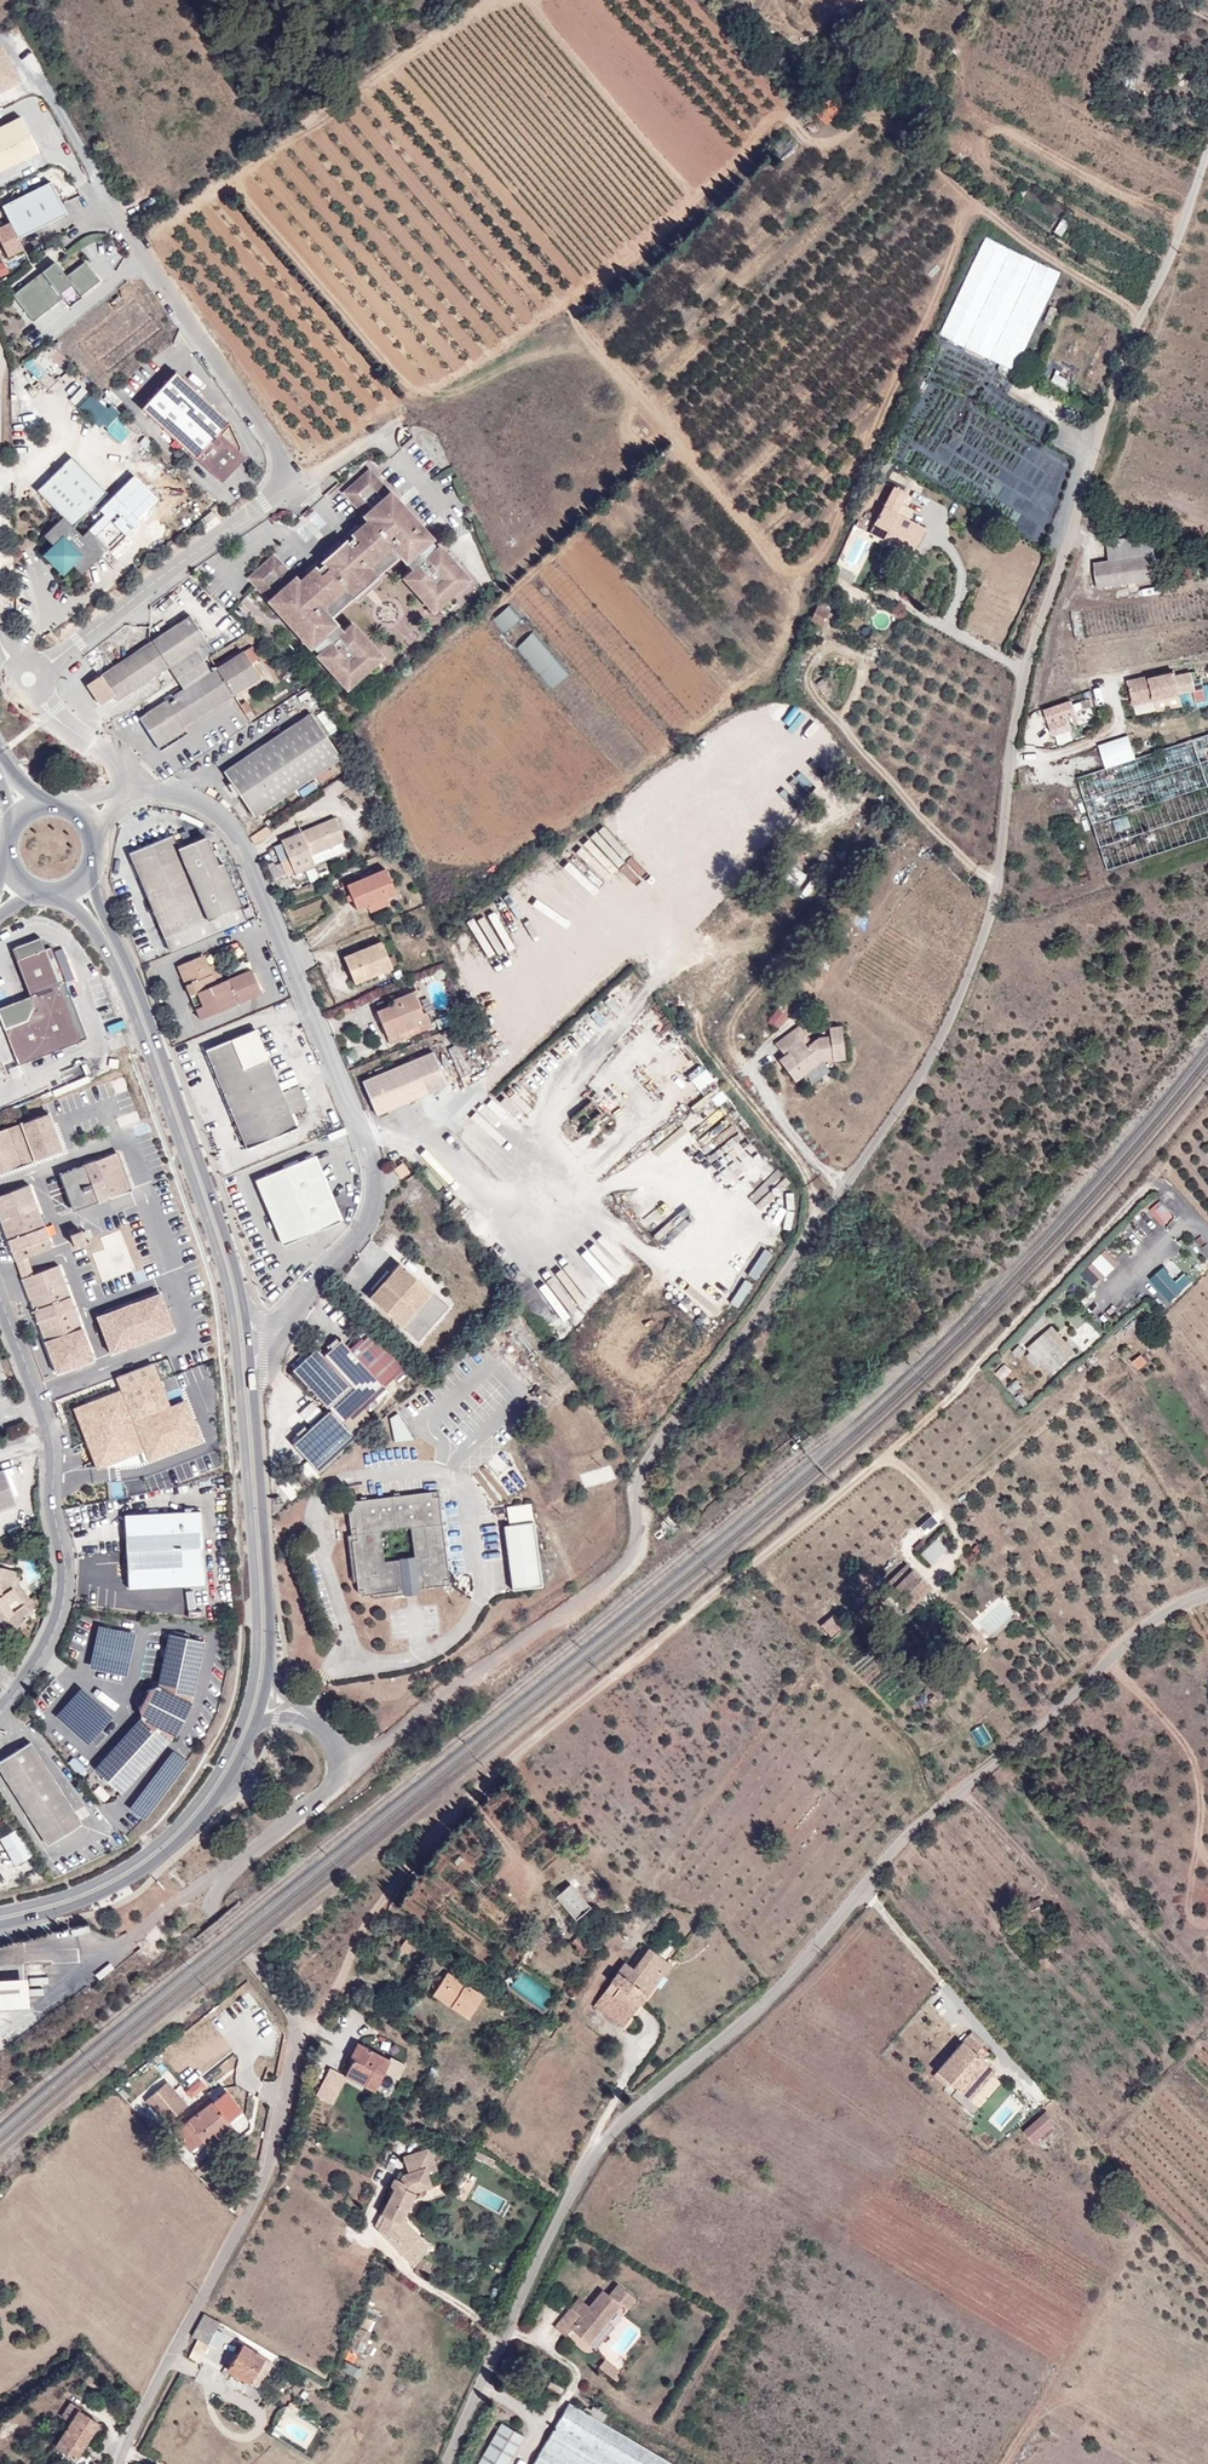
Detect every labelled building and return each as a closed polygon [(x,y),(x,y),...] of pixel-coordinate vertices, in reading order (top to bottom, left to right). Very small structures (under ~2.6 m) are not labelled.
[(0,46),(0,89),(18,80),(0,46)] [(846,104),(837,94),(822,107),(821,106),(815,112),(819,116),(815,120),(818,124),(822,120),(825,124),(846,104)] [(20,116),(0,126),(0,171),(38,152),(20,116)] [(17,238),(66,214),(50,181),(1,205),(6,216),(0,219),(0,245),(6,257),(22,249),(17,238)] [(965,280),(1037,322),(1060,271),(1022,254),(986,236),(965,280)] [(12,295),(33,322),(63,299),(59,294),(71,284),(80,296),(100,281),(85,261),(65,276),(54,262),(12,295)] [(1015,369),(1037,322),(965,280),(940,333),(966,347),(1015,369)] [(50,344),(42,350),(64,370),(71,364),(50,344)] [(31,359),(24,365),(49,388),(56,382),(31,359)] [(142,409),(216,477),(223,470),(220,467),(229,458),(231,461),(238,453),(241,448),(240,445),(228,422),(175,372),(142,409)] [(78,409),(95,424),(103,424),(109,429),(122,415),(111,406),(107,410),(91,395),(78,409)] [(223,470),(216,477),(220,481),(243,457),(238,453),(231,461),(229,458),(220,467),(223,470)] [(72,526),(108,492),(74,454),(37,489),(59,512),(39,532),(50,542),(67,563),(77,574),(105,549),(87,528),(80,534),(72,526)] [(329,618),(400,554),(413,569),(403,577),(434,611),(468,581),(437,547),(425,558),(419,552),(432,540),(368,469),(342,493),(368,522),(353,536),(354,537),(347,544),(346,542),(322,563),(323,564),(316,570),(315,569),(300,582),(274,553),(247,577),(311,648),(324,637),(331,645),(318,657),(347,690),(382,658),(353,626),(344,634),(329,618)] [(901,535),(918,543),(926,528),(895,513),(906,492),(894,486),(869,533),(883,540),(888,529),(901,535)] [(1159,578),(1153,534),(1107,540),(1109,560),(1094,562),(1098,587),(1159,578)] [(914,551),(918,543),(901,535),(897,543),(914,551)] [(58,571),(67,563),(50,542),(40,551),(58,571)] [(821,627),(828,612),(817,607),(810,621),(821,627)] [(168,667),(177,679),(203,661),(195,649),(207,641),(190,616),(87,685),(101,705),(114,696),(118,701),(168,667)] [(533,631),(517,645),(553,684),(568,670),(533,631)] [(243,652),(251,664),(259,658),(252,646),(243,652)] [(203,661),(177,679),(183,690),(139,718),(159,751),(186,734),(182,727),(234,694),(259,678),(251,664),(243,652),(238,654),(217,668),(211,672),(203,661)] [(215,665),(217,668),(238,654),(237,652),(215,665)] [(1134,715),(1182,705),(1175,672),(1148,678),(1148,675),(1126,680),(1134,715)] [(259,678),(234,694),(235,697),(265,678),(263,675),(259,678)] [(1077,700),(1093,695),(1091,689),(1075,694),(1077,700)] [(1073,705),(1075,710),(1091,705),(1089,699),(1073,705)] [(240,705),(243,710),(249,706),(246,701),(240,705)] [(1076,714),(1075,710),(1073,705),(1072,701),(1045,710),(1049,723),(1067,717),(1076,714)] [(249,706),(243,710),(246,715),(252,710),(249,706)] [(341,758),(311,713),(224,772),(255,817),(341,758)] [(1070,725),(1067,717),(1049,723),(1052,732),(1070,725)] [(1108,870),(1181,845),(1207,836),(1207,734),(1136,758),(1128,735),(1099,744),(1107,767),(1078,777),(1108,870)] [(311,855),(326,849),(345,841),(335,817),(281,840),(295,874),(315,865),(311,855)] [(173,835),(130,854),(171,951),(246,919),(223,864),(217,865),(205,838),(178,850),(173,835)] [(345,841),(326,849),(328,852),(347,845),(345,841)] [(357,911),(367,907),(387,898),(396,894),(386,868),(346,885),(357,911)] [(387,898),(367,907),(369,912),(389,903),(387,898)] [(86,1038),(51,947),(45,949),(40,937),(11,948),(29,995),(0,1007),(0,1019),(18,1065),(13,1066),(17,1075),(23,1073),(19,1064),(86,1038)] [(392,968),(381,942),(344,958),(354,983),(392,968)] [(216,984),(209,966),(204,955),(177,966),(200,1019),(261,993),(251,970),(223,981),(216,984)] [(215,964),(209,966),(216,984),(223,981),(215,964)] [(394,1004),(376,1012),(390,1045),(432,1027),(426,1010),(422,1012),(414,992),(392,1001),(394,1004)] [(831,1054),(832,1060),(844,1058),(841,1027),(828,1028),(829,1037),(818,1038),(811,1044),(806,1047),(793,1030),(775,1044),(784,1056),(788,1054),(791,1058),(782,1065),(794,1081),(804,1074),(798,1066),(805,1061),(807,1064),(818,1055),(831,1054)] [(806,1047),(811,1044),(799,1027),(793,1030),(806,1047)] [(228,1100),(276,1080),(255,1029),(206,1049),(228,1100)] [(447,1085),(433,1052),(362,1081),(376,1116),(447,1085)] [(778,1061),(782,1065),(791,1058),(788,1054),(784,1056),(778,1061)] [(821,1061),(832,1060),(831,1054),(818,1055),(807,1064),(805,1061),(798,1066),(804,1074),(821,1061)] [(63,1085),(65,1090),(90,1080),(88,1075),(63,1085)] [(308,1106),(299,1084),(281,1091),(276,1080),(228,1100),(248,1149),(296,1129),(290,1114),(308,1106)] [(53,1089),(54,1093),(65,1090),(63,1085),(53,1089)] [(613,1094),(614,1086),(603,1085),(602,1094),(613,1094)] [(48,1114),(41,1117),(44,1126),(52,1123),(48,1114)] [(22,1165),(21,1162),(34,1157),(35,1160),(62,1151),(52,1123),(44,1126),(41,1117),(0,1131),(0,1173),(22,1165)] [(98,1202),(131,1190),(118,1153),(85,1165),(98,1202)] [(413,1155),(405,1161),(413,1172),(421,1164),(413,1155)] [(340,1221),(313,1156),(257,1180),(284,1245),(340,1221)] [(34,1157),(21,1162),(22,1165),(35,1160),(34,1157)] [(401,1179),(409,1172),(402,1162),(393,1170),(401,1179)] [(27,1256),(52,1247),(29,1185),(17,1189),(16,1188),(3,1193),(4,1194),(0,1196),(0,1219),(15,1261),(27,1256)] [(1162,1198),(1151,1207),(1164,1224),(1176,1215),(1162,1198)] [(135,1270),(120,1230),(100,1237),(105,1249),(92,1253),(102,1282),(135,1270)] [(74,1247),(85,1242),(81,1231),(70,1235),(74,1247)] [(764,1246),(753,1273),(760,1276),(772,1250),(764,1246)] [(1105,1278),(1123,1261),(1108,1246),(1091,1263),(1105,1278)] [(400,1263),(369,1298),(402,1326),(432,1292),(438,1298),(447,1288),(409,1255),(401,1265),(400,1263)] [(33,1273),(27,1256),(15,1261),(22,1279),(33,1275),(33,1273)] [(1173,1300),(1195,1279),(1186,1270),(1178,1278),(1165,1264),(1151,1277),(1173,1300)] [(47,1268),(33,1273),(33,1275),(22,1279),(45,1341),(82,1327),(59,1265),(47,1270),(47,1268)] [(162,1290),(97,1315),(112,1354),(177,1331),(162,1290)] [(45,1341),(58,1374),(95,1360),(82,1327),(45,1341)] [(1122,1328),(1115,1335),(1118,1338),(1125,1332),(1122,1328)] [(356,1337),(361,1342),(370,1334),(365,1329),(356,1337)] [(361,1342),(351,1351),(383,1385),(406,1363),(372,1332),(370,1334),(361,1342)] [(1065,1358),(1042,1333),(1026,1346),(1049,1372),(1065,1358)] [(332,1348),(339,1341),(336,1338),(329,1344),(332,1348)] [(332,1348),(323,1357),(350,1386),(369,1408),(377,1401),(372,1395),(383,1385),(351,1351),(341,1340),(339,1341),(332,1348)] [(292,1371),(326,1409),(328,1406),(335,1400),(350,1386),(323,1357),(316,1349),(310,1355),(293,1370),(292,1371)] [(290,1366),(293,1370),(310,1355),(306,1351),(290,1366)] [(1147,1362),(1141,1354),(1133,1360),(1139,1368),(1147,1362)] [(172,1407),(154,1361),(113,1376),(119,1392),(73,1410),(97,1471),(146,1452),(149,1460),(202,1440),(187,1401),(172,1407)] [(335,1400),(358,1425),(369,1415),(366,1411),(369,1408),(350,1386),(335,1400)] [(351,1431),(358,1425),(335,1400),(328,1406),(331,1409),(351,1431)] [(350,1432),(351,1431),(331,1409),(307,1431),(299,1438),(292,1445),(314,1468),(352,1434),(350,1432)] [(295,1434),(299,1438),(307,1431),(303,1427),(295,1434)] [(0,1471),(0,1510),(16,1503),(3,1470),(0,1471)] [(416,1528),(442,1524),(438,1490),(351,1501),(347,1505),(351,1535),(357,1581),(358,1592),(361,1594),(372,1593),(403,1590),(402,1584),(418,1582),(418,1588),(432,1586),(428,1555),(414,1558),(384,1562),(380,1531),(380,1526),(416,1522),(416,1528)] [(201,1512),(125,1515),(128,1588),(205,1584),(201,1512)] [(449,1584),(442,1524),(416,1528),(416,1522),(380,1526),(380,1531),(411,1528),(414,1558),(428,1555),(432,1586),(449,1584)] [(503,1526),(511,1591),(542,1587),(534,1522),(503,1526)] [(357,1581),(351,1535),(347,1535),(352,1581),(357,1581)] [(939,1536),(922,1551),(931,1561),(949,1546),(939,1536)] [(906,1610),(929,1587),(906,1563),(854,1615),(860,1622),(889,1593),(906,1610)] [(16,1571),(0,1567),(0,1620),(9,1632),(28,1618),(26,1615),(29,1613),(11,1588),(16,1571)] [(20,1573),(16,1571),(11,1588),(29,1613),(34,1609),(35,1610),(41,1605),(34,1596),(28,1601),(17,1585),(20,1573)] [(419,1594),(418,1588),(418,1582),(402,1584),(403,1590),(372,1593),(372,1598),(404,1594),(404,1596),(419,1594)] [(91,1664),(128,1672),(137,1630),(100,1622),(91,1664)] [(141,1704),(137,1706),(141,1717),(95,1769),(121,1793),(174,1735),(176,1736),(192,1704),(190,1703),(204,1642),(169,1635),(158,1686),(146,1689),(147,1694),(141,1704)] [(135,1701),(137,1706),(141,1704),(147,1694),(146,1689),(140,1691),(135,1701)] [(0,1761),(0,1768),(48,1845),(82,1824),(30,1742),(13,1753),(0,1761)] [(0,1751),(0,1761),(13,1753),(0,1750),(0,1751)] [(15,1829),(0,1838),(0,1840),(15,1865),(31,1855),(15,1829)] [(579,1894),(566,1906),(576,1917),(588,1906),(579,1894)] [(1016,1917),(1020,1925),(1034,1918),(1039,1926),(1051,1920),(1047,1912),(1043,1905),(1045,1904),(1041,1897),(1029,1902),(1028,1901),(1023,1903),(1026,1912),(1016,1917)] [(1043,1932),(1054,1927),(1051,1920),(1039,1926),(1043,1932)] [(578,1937),(572,1943),(585,1954),(590,1948),(578,1937)] [(407,1938),(400,1947),(408,1954),(415,1944),(407,1938)] [(610,1994),(635,2012),(641,2003),(638,2000),(659,1972),(663,1974),(671,1963),(650,1948),(635,1969),(626,1962),(611,1981),(612,1981),(615,1985),(609,1993),(606,1990),(599,1999),(603,2003),(610,1994)] [(446,1972),(441,1981),(447,1985),(438,1998),(469,2018),(483,1995),(446,1972)] [(638,2000),(641,2003),(663,1974),(659,1972),(638,2000)] [(0,1978),(0,2008),(29,2006),(28,1977),(0,1978)] [(447,1985),(441,1981),(433,1994),(438,1998),(447,1985)] [(612,1981),(606,1990),(609,1993),(615,1985),(612,1981)] [(623,2026),(635,2012),(610,1994),(603,2003),(599,1999),(594,2005),(623,2026)] [(969,2035),(982,2046),(985,2043),(972,2031),(969,2035)] [(989,2052),(982,2046),(969,2035),(937,2071),(950,2082),(969,2099),(995,2069),(983,2059),(989,2052)] [(354,2059),(362,2044),(357,2042),(350,2057),(353,2059),(354,2059)] [(372,2049),(362,2044),(354,2059),(353,2059),(347,2071),(366,2082),(364,2086),(375,2091),(390,2060),(371,2051),(372,2049)] [(431,2067),(427,2074),(434,2077),(438,2071),(431,2067)] [(344,2076),(364,2086),(366,2082),(347,2071),(344,2076)] [(947,2086),(950,2082),(937,2071),(934,2075),(947,2086)] [(166,2082),(146,2100),(167,2125),(174,2120),(173,2117),(186,2105),(166,2082)] [(420,2090),(415,2098),(421,2100),(425,2092),(420,2090)] [(220,2129),(229,2122),(213,2101),(174,2130),(189,2149),(202,2139),(206,2144),(222,2132),(220,2129)] [(1034,2143),(1058,2123),(1047,2111),(1024,2132),(1034,2143)] [(231,2125),(229,2122),(220,2129),(222,2132),(231,2125)] [(202,2139),(189,2149),(192,2154),(206,2144),(202,2139)] [(400,2181),(397,2179),(395,2178),(391,2186),(394,2188),(381,2214),(399,2223),(416,2191),(430,2186),(427,2174),(437,2170),(429,2147),(403,2157),(408,2173),(403,2175),(400,2181)] [(1131,2231),(1139,2222),(1120,2204),(1111,2212),(1131,2231)] [(422,2258),(415,2271),(425,2276),(432,2263),(422,2258)] [(571,2307),(555,2327),(566,2336),(571,2329),(589,2344),(608,2321),(622,2305),(627,2309),(636,2298),(618,2284),(609,2294),(603,2290),(589,2306),(584,2301),(577,2311),(571,2307)] [(577,2311),(584,2301),(579,2298),(571,2307),(577,2311)] [(220,2322),(209,2316),(204,2313),(192,2336),(208,2345),(220,2322)] [(615,2327),(608,2321),(589,2344),(596,2349),(615,2327)] [(366,2343),(371,2332),(358,2326),(353,2337),(360,2340),(366,2343)] [(356,2350),(360,2340),(353,2337),(348,2346),(356,2350)] [(197,2343),(191,2355),(199,2359),(205,2347),(197,2343)] [(249,2383),(265,2358),(252,2350),(245,2346),(242,2344),(226,2369),(249,2383)] [(273,2363),(265,2358),(249,2383),(257,2388),(273,2363)] [(517,2379),(525,2382),(530,2369),(522,2366),(517,2379)] [(530,2369),(525,2382),(543,2388),(548,2375),(530,2369)] [(71,2402),(61,2417),(71,2423),(56,2445),(74,2457),(85,2439),(87,2441),(99,2423),(79,2410),(81,2408),(71,2402)] [(569,2402),(543,2447),(572,2463),(673,2463),(569,2402)] [(502,2422),(477,2463),(508,2463),(525,2436),(502,2422)] [(543,2447),(533,2463),(572,2463),(543,2447)]
